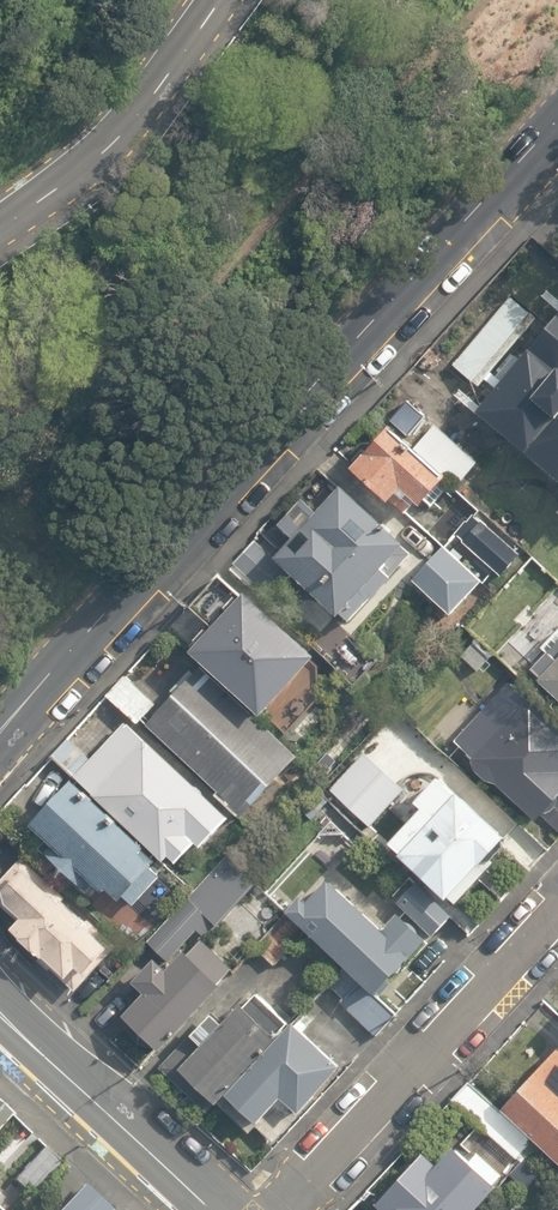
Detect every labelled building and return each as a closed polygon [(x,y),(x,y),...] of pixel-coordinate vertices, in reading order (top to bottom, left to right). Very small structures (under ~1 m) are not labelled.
[(548,330),(511,299),(455,365),(465,373),(446,394),(557,490),(557,318),(548,330)] [(434,520),(484,465),(439,424),(416,450),(390,426),(350,470),(397,512),(410,498),(434,520)] [(305,495),(275,528),(294,546),(276,565),(354,637),(423,563),(346,492),(325,514),(305,495)] [(487,589),(446,551),(415,584),(456,622),(487,589)] [(268,729),(327,665),(248,592),(254,586),(233,566),(227,573),(221,568),(185,607),(211,630),(188,655),(268,729)] [(548,652),(557,661),(557,641),(548,652)] [(54,852),(46,860),(83,894),(90,886),(123,916),(172,862),(182,871),(200,852),(208,859),(239,825),(243,829),(295,772),(159,647),(105,706),(124,723),(90,761),(68,741),(30,782),(58,808),(35,834),(54,852)] [(542,684),(557,698),(557,666),(542,684)] [(502,787),(544,826),(547,822),(557,832),(557,720),(515,680),(455,744),(476,763),(476,768),(476,773),(478,777),(481,781),(485,784),(489,786),(494,787),(498,788),(502,787)] [(514,845),(444,780),(403,824),(421,840),(402,861),(455,910),(500,861),(502,863),(505,865),(508,865),(512,864),(514,863),(517,861),(518,858),(519,855),(518,851),(517,848),(514,845)] [(260,888),(227,856),(145,941),(171,966),(208,927),(216,934),(260,888)] [(0,887),(0,900),(1,905),(25,927),(16,936),(79,994),(121,949),(25,860),(0,887)] [(332,882),(287,930),(343,982),(330,996),(378,1042),(400,1018),(386,1005),(457,928),(423,897),(389,935),(332,882)] [(215,1017),(208,1011),(228,989),(224,985),(237,971),(204,941),(174,974),(163,964),(139,990),(149,999),(124,1027),(168,1068),(215,1017)] [(307,1131),(355,1079),(301,1029),(285,1047),(246,1011),(184,1079),(222,1115),(228,1108),(275,1151),(300,1125),(307,1131)] [(510,1102),(557,1147),(557,1051),(510,1102)] [(520,1160),(541,1138),(475,1076),(454,1098),(520,1160)] [(21,1108),(0,1089),(0,1131),(21,1108)] [(44,1141),(13,1174),(36,1195),(67,1162),(44,1141)] [(494,1181),(454,1143),(438,1159),(424,1146),(375,1196),(389,1209),(467,1209),(494,1181)] [(117,1203),(85,1175),(54,1209),(111,1209),(117,1203)] [(0,1181),(0,1209),(32,1209),(0,1181)]
